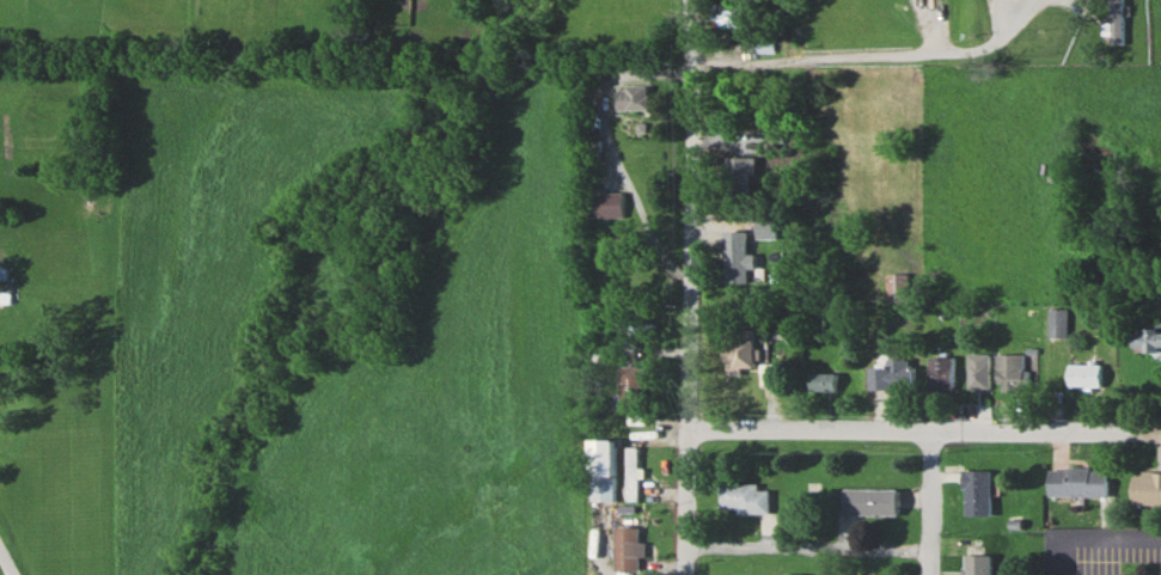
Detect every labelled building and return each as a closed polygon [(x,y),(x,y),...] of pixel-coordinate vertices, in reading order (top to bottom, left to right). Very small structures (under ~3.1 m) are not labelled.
[(1111,43),(1125,43),(1125,0),(1111,0),(1111,43)] [(652,110),(652,85),(619,85),(619,110),(652,110)] [(752,196),(755,158),(726,155),(722,193),(752,196)] [(777,239),(777,218),(757,218),(757,239),(777,239)] [(748,283),(748,268),(755,268),(755,254),(749,254),(749,231),(725,231),(725,283),(748,283)] [(7,301),(7,291),(17,291),(17,268),(0,268),(0,301),(7,301)] [(886,273),(886,300),(906,300),(906,273),(886,273)] [(1069,337),(1069,308),(1051,308),(1051,337),(1069,337)] [(1160,359),(1160,327),(1139,327),(1139,350),(1153,350),(1153,359),(1160,359)] [(729,369),(759,369),(759,329),(729,329),(729,369)] [(990,353),(969,353),(969,389),(990,389),(990,353)] [(998,389),(1025,389),(1025,354),(998,354),(998,389)] [(955,390),(955,356),(931,356),(931,390),(955,390)] [(872,366),(872,390),(913,390),(913,359),(887,359),(887,366),(872,366)] [(1104,364),(1071,364),(1071,387),(1104,387),(1104,364)] [(644,365),(621,365),(621,396),(644,396),(644,365)] [(836,390),(836,372),(811,372),(811,390),(836,390)] [(616,500),(616,439),(594,439),(594,500),(616,500)] [(626,446),(626,500),(638,500),(638,446),(626,446)] [(1049,497),(1109,496),(1108,468),(1048,468),(1049,497)] [(963,515),(991,515),(991,470),(963,470),(963,515)] [(1133,472),(1133,505),(1160,505),(1160,472),(1133,472)] [(722,484),(722,513),(772,513),(772,489),(761,489),(761,484),(722,484)] [(845,515),(898,515),(898,488),(845,488),(845,515)] [(615,570),(643,570),(643,526),(615,526),(615,570)] [(963,574),(991,574),(991,555),(963,555),(963,574)]
